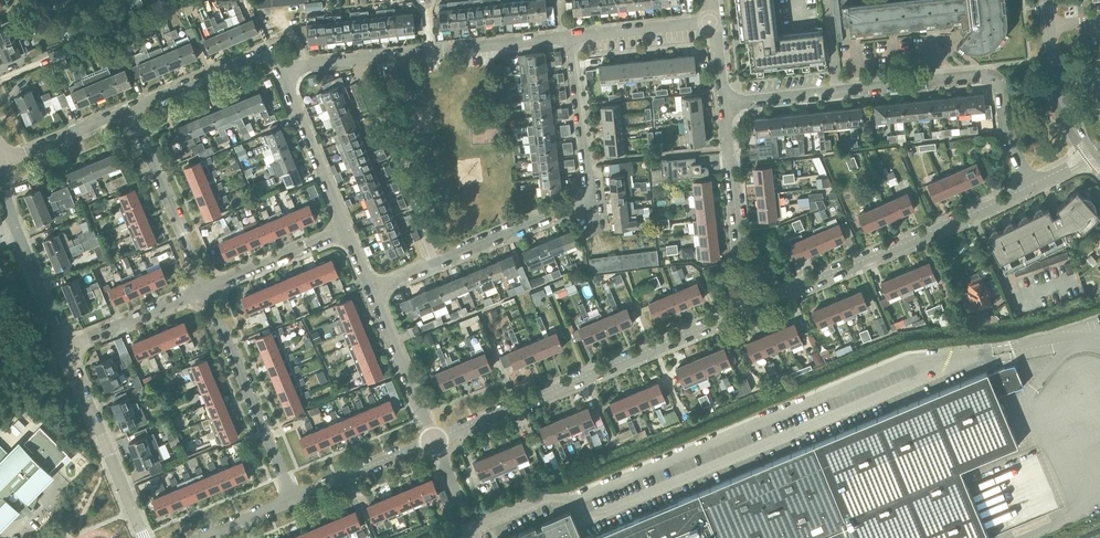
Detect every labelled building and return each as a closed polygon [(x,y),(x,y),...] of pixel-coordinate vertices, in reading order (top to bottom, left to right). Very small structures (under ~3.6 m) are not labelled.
[(19,4),(23,14),(36,8),(33,0),(27,0),(19,4)] [(133,8),(144,4),(142,0),(129,0),(133,8)] [(475,6),(474,0),(466,0),(466,7),(468,26),(477,25),(475,6)] [(486,25),(483,0),(474,0),(475,6),(477,25),(486,25)] [(493,4),(493,0),(483,0),(486,25),(495,24),(493,4)] [(539,19),(537,0),(534,0),(528,1),(530,20),(539,19)] [(539,19),(548,18),(546,0),(537,0),(539,19)] [(584,14),(582,0),(573,0),(574,15),(584,14)] [(584,14),(592,13),(591,0),(582,0),(584,14)] [(601,12),(600,0),(591,0),(592,13),(601,12)] [(610,11),(608,0),(600,0),(601,12),(610,11)] [(618,10),(617,0),(608,0),(610,11),(618,10)] [(627,9),(626,0),(617,0),(618,10),(627,9)] [(627,9),(636,8),(635,0),(626,0),(627,9)] [(645,7),(644,0),(635,0),(636,8),(645,7)] [(739,28),(740,38),(747,37),(751,70),(826,62),(822,31),(775,37),(771,0),(736,0),(737,7),(744,6),(745,12),(738,13),(739,22),(746,21),(746,28),(739,28)] [(843,41),(838,0),(832,0),(837,41),(843,41)] [(848,8),(847,0),(841,0),(844,27),(851,34),(957,22),(957,25),(957,26),(958,27),(959,29),(965,36),(959,43),(964,46),(964,48),(966,49),(970,50),(975,51),(981,51),(987,50),(992,47),(997,44),(996,43),(1000,39),(1003,34),(1004,35),(1006,30),(1007,24),(1007,18),(1006,9),(1003,9),(1002,0),(916,0),(848,8)] [(522,21),(530,20),(528,1),(519,2),(522,21)] [(512,22),(522,21),(519,2),(510,3),(512,22)] [(451,28),(448,9),(448,3),(439,4),(439,10),(440,17),(433,18),(434,30),(451,28)] [(504,23),(512,22),(510,3),(502,4),(504,23)] [(495,24),(504,23),(502,4),(493,4),(495,24)] [(44,7),(46,18),(55,16),(54,13),(52,5),(44,7)] [(247,22),(240,5),(239,6),(234,8),(247,37),(259,32),(253,19),(247,22)] [(459,27),(468,26),(466,7),(457,8),(459,27)] [(234,42),(247,37),(234,8),(228,10),(236,26),(229,29),(234,42)] [(395,8),(385,9),(386,16),(388,35),(397,34),(395,15),(395,8)] [(459,27),(457,8),(448,9),(451,28),(459,27)] [(377,10),(377,17),(379,36),(388,35),(386,16),(385,9),(377,10)] [(353,39),(362,38),(359,11),(351,12),(351,20),(353,39)] [(371,37),(368,11),(360,12),(360,11),(359,11),(362,38),(371,37)] [(369,11),(368,11),(371,37),(379,36),(377,17),(376,17),(374,17),(373,13),(369,14),(369,11)] [(23,37),(19,28),(32,23),(28,13),(2,24),(5,29),(0,31),(0,46),(0,47),(16,40),(23,37)] [(325,23),(327,41),(335,41),(333,22),(334,22),(333,14),(333,13),(325,14),(325,15),(324,15),(325,23)] [(342,21),(343,21),(342,13),(333,14),(334,22),(333,22),(335,41),(344,40),(342,21)] [(404,14),(406,33),(415,32),(413,13),(404,14)] [(397,34),(406,33),(404,14),(395,15),(397,34)] [(223,32),(216,15),(210,18),(222,47),(234,42),(229,29),(223,32)] [(318,42),(327,41),(325,23),(324,15),(315,16),(316,24),(318,42)] [(309,43),(318,42),(316,24),(315,16),(306,17),(309,43)] [(210,52),(222,47),(210,18),(204,20),(211,37),(205,39),(206,41),(210,52)] [(344,40),(353,39),(351,20),(343,21),(342,21),(344,40)] [(197,39),(193,30),(192,27),(186,29),(188,36),(175,41),(185,63),(198,58),(192,42),(197,39)] [(193,30),(197,39),(199,44),(206,41),(205,39),(200,27),(193,30)] [(171,31),(174,39),(180,36),(176,29),(171,31)] [(175,41),(174,39),(171,31),(165,33),(168,41),(169,45),(162,48),(164,53),(165,53),(171,69),(185,63),(175,41)] [(138,64),(132,67),(136,78),(142,75),(144,80),(158,74),(152,58),(151,59),(148,50),(144,42),(143,39),(142,39),(140,34),(135,36),(138,41),(137,41),(141,51),(134,55),(138,64)] [(0,47),(6,61),(24,53),(29,50),(27,45),(23,46),(20,39),(16,40),(0,47)] [(26,59),(43,52),(40,46),(24,53),(26,59)] [(520,64),(546,61),(545,52),(519,55),(520,64)] [(158,74),(171,69),(165,53),(164,53),(152,58),(158,74)] [(682,56),(685,76),(697,74),(695,55),(682,56)] [(105,59),(108,66),(114,64),(111,56),(105,59)] [(671,58),(673,77),(685,76),(682,56),(671,58)] [(661,78),(673,77),(671,58),(659,59),(661,78)] [(112,75),(111,73),(108,66),(105,59),(100,61),(102,68),(95,71),(106,96),(119,91),(112,75)] [(649,80),(661,78),(659,59),(647,60),(649,80)] [(635,61),(637,81),(649,80),(647,60),(635,61)] [(521,73),(547,70),(546,61),(520,64),(521,73)] [(623,63),(625,82),(637,81),(635,61),(623,63)] [(57,73),(62,70),(58,62),(53,64),(57,73)] [(613,83),(625,82),(623,63),(611,64),(613,83)] [(601,85),(613,83),(611,64),(599,65),(601,85)] [(87,74),(84,67),(79,69),(82,77),(83,81),(86,86),(92,102),(106,96),(95,71),(87,74)] [(114,74),(112,75),(119,91),(132,85),(130,80),(136,78),(132,67),(114,74)] [(76,80),(82,77),(79,69),(73,72),(76,80)] [(522,82),(548,79),(547,70),(521,73),(522,82)] [(77,84),(70,86),(79,107),(92,102),(86,86),(83,81),(82,77),(76,80),(75,80),(77,84)] [(523,90),(549,87),(548,79),(522,82),(523,90)] [(316,94),(320,103),(343,93),(348,91),(344,83),(331,88),(316,94)] [(531,98),(550,96),(549,87),(523,90),(523,91),(530,90),(531,98)] [(22,110),(38,104),(32,90),(17,97),(22,110)] [(52,98),(50,92),(42,95),(45,101),(58,96),(58,95),(52,98)] [(70,105),(65,92),(58,95),(58,96),(45,101),(47,107),(54,104),(57,110),(70,105)] [(273,121),(260,92),(248,97),(254,110),(261,107),(267,124),(273,121)] [(328,108),(346,101),(343,93),(320,103),(323,111),(328,108)] [(983,94),(969,95),(971,112),(985,111),(986,119),(993,118),(991,105),(984,106),(983,95),(983,94)] [(957,114),(971,112),(969,95),(956,97),(957,114)] [(532,107),(551,105),(550,96),(531,98),(531,99),(525,99),(526,108),(532,108),(532,107)] [(683,110),(703,108),(701,96),(682,98),(683,110)] [(242,115),(254,110),(248,97),(236,102),(242,115)] [(653,101),(654,113),(659,112),(659,107),(660,105),(663,104),(666,102),(665,97),(655,98),(653,101)] [(944,115),(957,114),(956,97),(942,98),(944,115)] [(931,116),(944,115),(942,98),(929,100),(931,116)] [(917,118),(931,116),(929,100),(916,101),(917,118)] [(332,117),(350,109),(346,101),(328,108),(332,117)] [(904,119),(917,118),(916,101),(902,103),(904,119)] [(238,123),(239,127),(245,124),(242,115),(236,102),(224,107),(230,120),(232,126),(238,123)] [(890,121),(904,119),(902,103),(889,104),(890,121)] [(38,104),(22,110),(28,124),(44,117),(38,104)] [(603,118),(622,116),(621,104),(601,106),(603,118)] [(877,122),(890,121),(889,104),(875,105),(877,122)] [(533,116),(552,114),(551,105),(532,107),(532,108),(533,116)] [(217,126),(230,120),(224,107),(212,113),(217,126)] [(862,113),(862,107),(848,108),(850,125),(851,137),(852,137),(853,146),(858,146),(857,137),(859,137),(858,125),(871,123),(870,113),(862,113)] [(353,108),(350,109),(332,117),(329,118),(333,126),(335,125),(353,117),(352,114),(355,113),(353,108)] [(703,108),(683,110),(684,122),(704,120),(703,108)] [(837,127),(850,125),(848,108),(835,110),(837,127)] [(823,128),(824,128),(837,127),(835,110),(822,111),(823,128)] [(825,140),(824,128),(823,128),(822,111),(809,113),(810,130),(818,129),(818,137),(819,137),(820,141),(821,150),(826,149),(825,140)] [(205,131),(217,126),(212,113),(200,118),(205,131)] [(797,131),(798,139),(799,143),(804,142),(804,138),(804,130),(810,130),(809,113),(795,114),(797,131)] [(534,125),(554,123),(552,114),(533,116),(534,125)] [(798,139),(797,131),(795,114),(782,115),(784,133),(792,132),(792,139),(798,139)] [(770,117),(773,146),(774,155),(779,155),(776,133),(784,133),(782,115),(770,117)] [(622,116),(603,118),(604,130),(623,128),(622,116)] [(339,133),(360,124),(358,120),(355,122),(353,117),(335,125),(339,133)] [(760,157),(774,155),(773,146),(770,117),(756,118),(758,139),(765,138),(766,145),(758,146),(760,157)] [(196,142),(196,141),(201,139),(199,133),(205,131),(200,118),(188,123),(196,142)] [(372,120),(366,122),(367,125),(368,128),(368,127),(368,126),(373,124),(374,125),(373,123),(372,120)] [(686,134),(705,132),(704,120),(684,122),(686,134)] [(245,124),(249,132),(254,129),(251,122),(245,124)] [(200,152),(197,145),(196,142),(188,123),(176,128),(185,150),(192,147),(195,154),(199,152),(200,152)] [(529,134),(555,131),(554,123),(534,125),(528,125),(529,134)] [(245,124),(239,127),(245,140),(251,137),(249,132),(245,124)] [(337,143),(342,141),(360,134),(359,130),(362,129),(360,124),(339,133),(334,135),(337,143)] [(273,147),(287,141),(282,128),(262,136),(265,144),(261,145),(264,151),(273,147)] [(605,142),(624,140),(623,128),(604,130),(605,142)] [(378,136),(377,133),(378,133),(377,131),(376,131),(376,132),(371,134),(371,133),(370,133),(368,134),(370,139),(378,136)] [(530,143),(536,142),(556,140),(555,131),(529,134),(530,143)] [(221,135),(224,142),(230,139),(227,132),(221,135)] [(705,132),(686,134),(687,146),(706,144),(705,132)] [(341,152),(345,150),(363,142),(360,134),(342,141),(337,143),(341,152)] [(219,144),(224,142),(221,135),(216,137),(219,144)] [(380,139),(378,136),(370,139),(372,145),(375,144),(375,143),(380,140),(380,141),(381,141),(380,139)] [(531,152),(537,151),(557,149),(556,140),(536,142),(530,143),(531,152)] [(624,140),(605,142),(606,155),(626,152),(624,140)] [(278,160),(292,154),(287,141),(273,147),(278,160)] [(197,145),(200,152),(206,150),(205,149),(203,142),(197,145)] [(344,160),(349,158),(367,150),(363,142),(345,150),(341,152),(344,160)] [(235,146),(240,161),(249,157),(243,143),(235,146)] [(264,151),(261,145),(254,148),(256,154),(264,151)] [(200,152),(199,152),(201,158),(214,152),(212,146),(205,149),(206,150),(200,152)] [(377,156),(385,152),(383,147),(375,151),(377,156)] [(538,160),(558,158),(557,149),(537,151),(531,152),(532,161),(538,160)] [(347,168),(352,166),(370,158),(367,150),(349,158),(344,160),(347,168)] [(264,151),(256,154),(259,160),(266,157),(264,151)] [(385,152),(377,156),(379,161),(388,158),(385,152)] [(108,171),(121,166),(115,153),(103,158),(108,171)] [(283,172),(297,167),(292,154),(278,160),(283,172)] [(207,164),(213,162),(211,156),(205,159),(205,160),(200,162),(200,161),(186,168),(191,180),(206,174),(210,172),(207,164)] [(846,160),(850,170),(858,167),(854,156),(846,160)] [(662,169),(651,170),(652,181),(660,180),(705,176),(707,176),(707,175),(708,174),(709,174),(709,173),(709,172),(709,170),(708,169),(708,168),(707,168),(706,167),(705,167),(702,167),(702,165),(696,165),(696,157),(661,160),(662,169)] [(812,158),(820,173),(827,172),(820,157),(812,158)] [(96,176),(108,171),(103,158),(91,163),(96,176)] [(248,158),(241,161),(244,170),(251,167),(248,158)] [(355,174),(374,167),(370,158),(352,166),(355,174)] [(533,170),(540,169),(539,169),(559,166),(558,158),(538,160),(532,161),(533,170)] [(621,175),(610,176),(611,189),(625,188),(632,187),(640,186),(640,182),(640,181),(632,182),(631,174),(634,174),(632,161),(619,163),(621,175)] [(84,181),(96,176),(91,163),(79,168),(84,181)] [(977,163),(965,169),(972,184),(984,179),(977,163)] [(541,177),(560,175),(559,166),(539,169),(540,169),(533,170),(532,170),(533,176),(540,175),(541,177)] [(297,167),(283,172),(288,185),(303,179),(297,167)] [(375,171),(374,167),(355,174),(359,182),(380,173),(379,169),(375,171)] [(756,181),(772,179),(770,167),(755,168),(756,181)] [(67,173),(72,186),(79,184),(82,192),(88,190),(84,181),(79,168),(67,173)] [(210,172),(212,177),(219,175),(216,169),(210,172)] [(959,189),(972,184),(965,169),(953,174),(959,189)] [(885,175),(888,181),(896,177),(894,172),(885,175)] [(362,190),(380,183),(379,179),(382,178),(380,173),(359,182),(362,190)] [(211,187),(206,174),(191,180),(197,193),(211,187)] [(940,180),(947,195),(959,189),(953,174),(940,180)] [(112,180),(115,187),(128,182),(125,175),(112,180)] [(542,186),(561,184),(560,175),(541,177),(542,186)] [(879,185),(888,181),(885,175),(877,179),(879,185)] [(31,180),(33,184),(41,181),(38,176),(31,180)] [(274,176),(267,179),(269,185),(276,182),(274,176)] [(696,194),(712,193),(710,179),(695,181),(696,194)] [(773,193),(773,192),(772,179),(756,181),(758,194),(773,193)] [(110,190),(115,187),(112,180),(107,182),(110,190)] [(935,200),(947,195),(940,180),(928,185),(935,200)] [(365,199),(384,191),(380,183),(362,190),(365,199)] [(265,193),(261,184),(253,187),(258,196),(265,193)] [(561,184),(542,186),(543,196),(562,193),(561,184)] [(32,210),(71,194),(68,186),(52,193),(53,195),(44,198),(41,189),(26,195),(32,210)] [(202,206),(216,200),(211,187),(197,193),(202,206)] [(613,202),(627,201),(626,195),(633,194),(632,187),(625,188),(611,189),(613,202)] [(88,190),(91,198),(97,195),(94,188),(88,190)] [(126,208),(140,202),(135,189),(111,199),(109,200),(111,204),(118,201),(121,210),(126,208)] [(85,200),(91,198),(88,190),(82,192),(85,200)] [(1099,217),(1099,215),(1094,209),(1095,206),(1094,203),(1093,201),(1091,200),(1088,198),(1083,197),(1077,190),(1057,209),(1060,213),(1053,217),(1049,208),(1043,211),(1041,207),(1038,209),(1036,211),(1035,214),(1028,218),(1027,214),(1026,215),(1023,216),(1021,219),(1020,222),(1013,225),(1012,222),(1011,222),(1008,224),(1006,226),(1006,229),(998,232),(997,229),(996,229),(993,231),(992,233),(991,236),(988,238),(1000,263),(1065,232),(1068,238),(1072,236),(1072,235),(1070,230),(1073,228),(1074,228),(1076,226),(1082,233),(1099,217)] [(369,207),(387,199),(384,191),(365,199),(369,207)] [(838,198),(835,191),(829,193),(830,199),(838,198)] [(760,207),(775,205),(781,205),(779,192),(773,192),(773,193),(758,194),(760,207)] [(305,193),(299,195),(303,202),(308,200),(305,193)] [(698,207),(713,205),(712,193),(696,194),(698,207)] [(71,194),(32,210),(38,225),(57,218),(54,210),(59,208),(59,206),(65,203),(67,208),(75,205),(71,194)] [(227,194),(221,197),(223,203),(229,200),(227,194)] [(896,199),(903,214),(915,209),(908,194),(896,199)] [(292,198),(287,201),(290,208),(295,205),(292,198)] [(372,215),(390,207),(387,199),(369,207),(372,215)] [(820,211),(824,209),(827,208),(823,199),(816,200),(816,201),(819,207),(820,211)] [(891,220),(903,214),(896,199),(884,204),(891,220)] [(216,200),(202,206),(207,219),(222,213),(216,200)] [(634,200),(627,201),(613,202),(614,216),(637,214),(639,214),(638,208),(635,208),(634,200)] [(809,201),(810,206),(810,211),(819,207),(816,201),(809,201)] [(127,223),(146,215),(140,202),(126,208),(121,210),(118,211),(114,212),(117,218),(123,215),(127,223)] [(290,230),(284,215),(279,204),(274,206),(277,213),(270,216),(271,221),(272,221),(277,235),(290,230)] [(871,210),(878,225),(891,220),(884,204),(871,210)] [(297,210),(303,224),(316,219),(310,205),(297,210)] [(713,205),(698,207),(699,220),(715,218),(713,205)] [(761,220),(776,219),(776,218),(782,218),(781,205),(775,205),(760,207),(761,220)] [(376,223),(394,216),(390,207),(372,215),(376,223)] [(270,216),(267,209),(262,211),(265,218),(270,216)] [(820,211),(824,220),(828,218),(824,209),(820,211)] [(290,230),(303,224),(297,210),(284,215),(290,230)] [(866,231),(878,225),(871,210),(859,215),(866,231)] [(819,221),(824,220),(820,211),(815,213),(819,221)] [(249,217),(252,224),(257,221),(254,214),(249,217)] [(633,233),(633,229),(635,231),(638,227),(637,214),(614,216),(616,230),(624,230),(624,235),(634,234),(633,233)] [(132,235),(151,227),(146,215),(127,223),(120,225),(122,230),(129,228),(132,235)] [(379,231),(397,224),(394,216),(376,223),(379,231)] [(224,217),(220,219),(224,227),(228,225),(225,217),(224,217)] [(701,233),(716,231),(715,218),(699,220),(694,221),(695,234),(701,233)] [(801,219),(796,221),(799,229),(800,231),(805,229),(801,219)] [(236,222),(239,229),(245,227),(242,220),(236,222)] [(265,240),(277,235),(272,221),(271,221),(259,226),(265,240)] [(382,239),(401,232),(397,224),(379,231),(382,239)] [(828,230),(826,224),(813,229),(816,235),(822,249),(834,244),(828,230)] [(828,230),(834,244),(846,239),(840,225),(828,230)] [(252,245),(265,240),(259,226),(246,231),(252,245)] [(151,227),(132,235),(125,238),(127,243),(134,240),(137,248),(157,240),(151,227)] [(44,240),(51,255),(96,236),(93,228),(88,230),(78,235),(79,237),(72,239),(69,240),(66,233),(62,232),(44,240)] [(560,235),(565,248),(578,243),(573,230),(560,235)] [(240,251),(252,245),(246,231),(234,237),(240,251)] [(702,246),(718,244),(716,231),(701,233),(702,246)] [(386,248),(404,240),(401,232),(382,239),(386,248)] [(798,259),(810,254),(804,240),(802,234),(789,239),(798,259)] [(553,253),(565,248),(560,235),(548,240),(553,253)] [(810,254),(822,249),(816,235),(804,240),(810,254)] [(84,250),(94,246),(99,244),(96,236),(51,255),(57,270),(71,264),(68,257),(84,250)] [(226,256),(240,251),(234,237),(221,242),(226,256)] [(404,240),(386,248),(389,256),(407,249),(404,240)] [(553,253),(548,240),(536,245),(541,258),(543,264),(544,265),(556,260),(553,253)] [(107,261),(99,244),(94,246),(101,263),(107,261)] [(698,259),(704,259),(719,257),(718,244),(702,246),(697,246),(698,259)] [(536,245),(523,250),(531,269),(543,264),(541,258),(536,245)] [(651,251),(652,265),(659,264),(657,250),(651,251)] [(646,266),(652,265),(651,251),(644,252),(646,266)] [(1067,251),(1014,270),(1016,276),(1070,258),(1067,251)] [(632,268),(639,267),(637,252),(630,253),(632,268)] [(637,252),(639,267),(646,266),(644,252),(637,252)] [(625,268),(632,268),(630,253),(624,254),(625,268)] [(521,274),(518,267),(513,254),(500,260),(505,273),(508,279),(521,274)] [(617,255),(618,269),(625,268),(624,254),(617,255)] [(1093,266),(1098,262),(1091,254),(1086,259),(1093,266)] [(159,258),(163,266),(169,263),(166,255),(159,258)] [(612,270),(618,269),(617,255),(610,256),(612,270)] [(129,275),(135,273),(127,256),(122,258),(129,275)] [(603,257),(605,271),(612,270),(610,256),(603,257)] [(598,272),(605,271),(603,257),(596,258),(598,272)] [(139,263),(142,270),(153,265),(150,258),(139,263)] [(591,273),(598,272),(596,258),(590,258),(591,273)] [(320,265),(325,279),(338,273),(333,259),(320,265)] [(493,278),(505,273),(500,260),(488,265),(493,278)] [(1064,264),(1068,275),(1075,272),(1071,262),(1064,264)] [(918,268),(924,282),(936,277),(930,263),(918,268)] [(83,276),(93,271),(91,265),(80,270),(83,276)] [(312,284),(325,279),(320,265),(306,270),(312,284)] [(493,278),(488,265),(476,270),(484,290),(496,285),(493,278)] [(682,278),(678,269),(676,265),(671,265),(673,271),(676,281),(682,278)] [(149,272),(155,286),(168,281),(162,267),(149,272)] [(682,267),(678,269),(682,278),(686,277),(686,276),(685,275),(682,267)] [(560,268),(551,272),(554,278),(562,275),(560,268)] [(912,287),(924,282),(918,268),(906,273),(912,287)] [(294,275),(300,290),(312,284),(306,270),(294,275)] [(484,290),(476,270),(463,275),(468,288),(475,285),(477,290),(478,290),(479,293),(484,291),(484,290)] [(117,281),(121,279),(121,278),(122,278),(119,271),(114,274),(117,281)] [(142,292),(155,286),(149,272),(136,278),(142,292)] [(121,278),(121,279),(123,283),(129,297),(142,292),(136,278),(134,273),(129,275),(122,278),(121,278)] [(592,284),(602,280),(599,273),(592,276),(593,277),(590,278),(592,284)] [(912,287),(906,273),(894,278),(900,292),(902,297),(914,292),(912,287)] [(520,277),(525,289),(532,286),(527,274),(520,277)] [(979,279),(977,274),(968,278),(970,282),(968,283),(971,292),(968,293),(969,293),(961,296),(964,303),(971,300),(972,302),(975,301),(978,310),(992,305),(989,296),(991,295),(987,286),(985,287),(981,278),(979,279)] [(297,297),(302,295),(300,290),(294,275),(281,281),(287,295),(288,295),(290,300),(297,297)] [(460,276),(450,280),(456,293),(468,288),(463,275),(460,276)] [(545,281),(543,275),(531,280),(533,286),(545,281)] [(575,284),(587,283),(586,275),(575,276),(575,284)] [(657,276),(653,277),(657,288),(661,286),(657,276)] [(657,288),(653,277),(649,279),(653,289),(657,288)] [(900,292),(894,278),(882,283),(888,297),(900,292)] [(82,289),(78,279),(63,285),(69,300),(100,287),(98,282),(91,285),(82,289)] [(439,285),(438,285),(444,298),(450,296),(452,300),(457,297),(456,293),(450,280),(439,285)] [(285,302),(290,300),(288,295),(287,295),(281,281),(269,286),(275,300),(282,297),(285,302)] [(565,284),(569,295),(578,291),(575,283),(573,284),(572,281),(565,284)] [(111,289),(116,303),(129,297),(123,283),(111,289)] [(686,288),(692,303),(704,298),(698,283),(686,288)] [(331,291),(328,284),(322,286),(325,293),(331,291)] [(545,286),(549,296),(554,294),(550,284),(545,286)] [(434,309),(446,304),(444,298),(438,285),(426,290),(431,303),(432,304),(434,309)] [(277,305),(275,300),(269,286),(257,291),(265,310),(272,307),(277,305)] [(90,309),(88,303),(97,299),(99,305),(107,302),(100,287),(69,300),(75,315),(90,309)] [(680,308),(692,303),(686,288),(674,293),(680,308)] [(318,296),(315,289),(310,291),(313,298),(318,296)] [(400,302),(404,312),(418,306),(421,315),(434,309),(432,304),(431,303),(426,290),(413,296),(414,296),(400,302)] [(265,310),(257,291),(243,297),(252,316),(260,313),(263,319),(267,317),(265,310)] [(615,313),(622,328),(634,323),(628,308),(620,311),(611,291),(607,293),(613,307),(615,313)] [(850,296),(856,311),(868,306),(862,291),(850,296)] [(662,298),(668,313),(680,308),(674,293),(662,298)] [(302,295),(297,297),(300,304),(305,301),(302,295)] [(845,321),(858,315),(856,311),(850,296),(838,301),(844,316),(843,316),(845,321)] [(656,318),(668,313),(662,298),(649,303),(656,318)] [(343,317),(357,311),(352,299),(338,304),(343,317)] [(290,300),(285,302),(288,309),(293,307),(290,300)] [(832,321),(843,316),(844,316),(838,301),(826,306),(832,321)] [(577,324),(579,329),(585,343),(597,338),(589,318),(583,303),(578,305),(585,320),(577,324)] [(935,307),(937,313),(944,310),(941,304),(935,307)] [(335,311),(333,306),(326,309),(328,314),(335,311)] [(832,321),(826,306),(814,311),(820,326),(827,323),(830,332),(836,329),(832,321)] [(610,315),(603,318),(609,333),(622,328),(615,313),(613,307),(607,309),(610,315)] [(936,313),(937,313),(935,307),(927,310),(930,316),(931,315),(936,313)] [(493,318),(499,315),(497,309),(491,312),(493,318)] [(986,309),(975,314),(979,323),(985,322),(990,320),(991,322),(1000,322),(999,318),(997,316),(994,315),(989,316),(986,309)] [(357,311),(343,317),(337,319),(342,332),(348,329),(362,324),(357,311)] [(949,323),(945,312),(938,315),(942,326),(949,323)] [(589,318),(597,338),(609,333),(603,318),(603,319),(600,313),(589,318)] [(939,319),(936,313),(931,315),(933,321),(939,319)] [(465,338),(470,336),(467,326),(481,320),(478,314),(459,322),(465,338)] [(911,317),(913,323),(919,320),(917,314),(911,317)] [(537,318),(542,330),(546,328),(544,323),(541,316),(537,318)] [(889,332),(883,317),(875,320),(881,336),(889,332)] [(910,324),(913,323),(911,317),(903,320),(906,326),(910,324)] [(913,323),(910,324),(911,327),(924,321),(923,318),(919,320),(913,323)] [(433,319),(420,325),(423,331),(436,326),(433,319)] [(906,326),(903,320),(892,325),(894,330),(906,326)] [(185,321),(172,327),(178,341),(191,336),(185,321)] [(416,323),(407,328),(411,336),(420,332),(416,323)] [(348,344),(368,337),(362,324),(348,329),(349,330),(336,335),(339,340),(345,337),(348,344)] [(792,349),(798,346),(804,344),(795,324),(783,329),(792,349)] [(165,346),(178,341),(172,327),(159,332),(165,346)] [(279,335),(285,332),(283,328),(277,330),(272,333),(272,332),(258,338),(263,351),(282,343),(281,342),(279,335)] [(514,342),(518,341),(513,328),(508,330),(514,342)] [(789,343),(792,349),(783,329),(771,334),(777,348),(789,343)] [(864,331),(868,341),(872,339),(868,329),(864,331)] [(312,333),(316,343),(323,341),(318,330),(312,333)] [(864,342),(868,341),(864,331),(860,332),(864,342)] [(152,352),(165,346),(159,332),(146,337),(152,352)] [(427,346),(435,343),(430,332),(423,335),(427,346)] [(545,338),(551,352),(564,347),(557,332),(551,335),(545,338)] [(759,339),(765,353),(777,348),(771,334),(759,339)] [(470,350),(474,349),(469,336),(465,338),(470,350)] [(96,364),(101,376),(117,370),(134,363),(129,351),(128,351),(122,337),(115,340),(121,354),(120,355),(122,360),(114,363),(112,357),(96,364)] [(152,352),(146,337),(133,343),(139,357),(147,354),(153,366),(158,364),(152,352)] [(359,355),(373,349),(368,337),(348,344),(349,344),(342,347),(344,353),(351,350),(354,357),(359,355)] [(269,364),(283,358),(288,356),(287,355),(284,348),(295,343),(293,338),(281,342),(282,343),(263,351),(269,364)] [(539,357),(551,352),(545,338),(533,343),(539,357)] [(753,358),(765,353),(759,339),(747,344),(753,358)] [(196,348),(193,341),(188,343),(190,350),(196,348)] [(521,348),(527,362),(539,357),(533,343),(521,348)] [(843,347),(846,355),(852,352),(849,344),(843,347)] [(175,348),(178,355),(183,353),(180,346),(175,348)] [(442,362),(446,360),(441,347),(437,349),(442,362)] [(839,358),(846,355),(843,347),(836,350),(839,358)] [(474,349),(470,350),(473,358),(479,373),(492,368),(483,348),(475,351),(474,349)] [(515,367),(527,362),(521,348),(509,353),(515,367)] [(713,353),(719,368),(731,363),(731,362),(737,360),(733,351),(727,354),(725,348),(713,353)] [(378,362),(373,349),(359,355),(354,357),(347,360),(349,365),(356,363),(359,370),(378,362)] [(162,353),(165,360),(170,358),(167,351),(162,353)] [(274,377),(288,371),(293,369),(292,367),(289,361),(296,358),(293,352),(287,355),(288,356),(283,358),(269,364),(274,377)] [(707,373),(719,368),(713,353),(701,358),(707,373)] [(467,377),(461,363),(459,358),(447,362),(449,368),(456,382),(467,377)] [(467,377),(479,373),(473,358),(461,363),(467,377)] [(697,383),(709,378),(707,373),(701,358),(689,363),(697,383)] [(824,364),(821,358),(815,362),(817,367),(824,364)] [(212,372),(207,359),(175,372),(177,377),(189,371),(193,380),(198,378),(212,372)] [(449,368),(447,362),(446,360),(442,362),(445,369),(437,372),(437,373),(431,375),(434,384),(441,381),(443,387),(456,382),(449,368)] [(294,373),(313,365),(311,361),(299,366),(298,365),(292,367),(293,369),(288,371),(274,377),(279,389),(298,381),(298,380),(294,373)] [(378,362),(359,370),(353,373),(355,377),(361,375),(364,383),(384,375),(378,362)] [(770,364),(773,373),(778,371),(774,362),(770,364)] [(685,388),(697,383),(689,363),(677,368),(683,383),(685,388)] [(961,469),(1018,445),(998,397),(1025,386),(1022,380),(1018,381),(1014,372),(1018,370),(1015,364),(989,375),(988,372),(815,444),(632,520),(596,536),(597,537),(990,537),(961,469)] [(773,373),(770,364),(765,366),(769,375),(764,377),(766,382),(776,378),(773,373)] [(800,370),(801,374),(812,369),(811,365),(800,370)] [(326,369),(319,372),(323,382),(330,380),(326,369)] [(107,389),(111,387),(112,391),(124,386),(117,370),(101,376),(107,389)] [(212,372),(198,378),(203,391),(217,385),(212,372)] [(132,378),(135,385),(142,382),(139,375),(132,378)] [(298,395),(303,393),(300,386),(306,383),(304,377),(298,380),(298,381),(279,389),(284,401),(298,395)] [(722,389),(728,387),(724,378),(718,380),(722,389)] [(737,397),(753,390),(747,378),(741,381),(743,387),(735,390),(737,397)] [(188,388),(195,385),(193,380),(186,383),(188,388)] [(393,386),(391,380),(384,383),(386,389),(393,386)] [(155,382),(150,384),(153,392),(158,390),(155,382)] [(647,388),(653,403),(665,397),(659,383),(647,388)] [(217,385),(203,391),(208,404),(223,398),(217,385)] [(641,408),(653,403),(647,388),(635,393),(641,408)] [(113,403),(118,416),(139,407),(137,403),(132,405),(129,397),(126,392),(115,396),(117,401),(113,403)] [(200,398),(198,393),(191,395),(193,401),(200,398)] [(623,398),(629,413),(641,408),(635,393),(623,398)] [(703,396),(707,406),(711,404),(707,394),(703,396)] [(304,409),(298,395),(284,401),(290,414),(304,409)] [(703,407),(707,406),(703,396),(699,397),(703,407)] [(223,398),(208,404),(214,416),(228,410),(223,398)] [(617,418),(629,413),(623,398),(611,403),(617,418)] [(151,408),(161,404),(160,399),(149,403),(151,408)] [(364,406),(361,399),(355,402),(358,408),(364,406)] [(378,405),(384,420),(386,419),(386,421),(391,419),(390,417),(397,414),(391,400),(378,405)] [(26,417),(34,410),(28,403),(20,411),(26,417)] [(196,408),(198,413),(206,410),(203,405),(196,408)] [(351,411),(348,405),(343,407),(346,413),(351,411)] [(372,425),(384,420),(378,405),(366,411),(372,425)] [(319,406),(309,410),(311,416),(321,412),(319,406)] [(594,418),(590,408),(577,413),(583,427),(586,434),(591,447),(596,445),(591,433),(590,430),(597,427),(595,422),(602,419),(601,415),(594,418)] [(664,415),(661,408),(656,410),(662,423),(664,422),(665,426),(680,420),(675,410),(664,415)] [(139,422),(134,409),(118,416),(123,429),(131,425),(134,432),(146,427),(143,420),(139,422)] [(202,422),(204,426),(211,423),(213,430),(233,422),(228,410),(214,416),(202,421),(202,422)] [(339,416),(336,410),(330,412),(333,419),(339,416)] [(359,430),(372,425),(366,411),(353,416),(359,430)] [(571,432),(583,427),(577,413),(565,418),(571,432)] [(346,435),(359,430),(353,416),(341,421),(346,435)] [(553,423),(559,437),(571,432),(565,418),(553,423)] [(637,433),(632,420),(628,422),(633,435),(634,434),(637,433)] [(333,441),(346,435),(341,421),(327,427),(333,441)] [(204,428),(204,426),(202,422),(196,424),(198,430),(204,428)] [(233,422),(213,430),(207,433),(209,438),(215,435),(219,443),(238,435),(233,422)] [(547,442),(559,437),(553,423),(541,428),(547,442)] [(9,520),(12,520),(13,520),(18,518),(23,516),(24,516),(27,513),(25,511),(30,507),(32,509),(32,508),(34,506),(35,504),(37,500),(37,499),(38,494),(39,493),(39,489),(53,475),(50,472),(68,454),(41,426),(24,443),(33,452),(31,453),(20,443),(8,455),(0,446),(0,529),(9,520)] [(135,456),(151,449),(145,437),(149,435),(146,427),(134,432),(137,440),(129,443),(135,456)] [(314,432),(320,446),(333,441),(327,427),(314,432)] [(637,433),(640,439),(646,437),(643,430),(637,433)] [(170,441),(179,438),(176,432),(168,436),(170,441)] [(307,451),(320,446),(314,432),(302,437),(307,451)] [(179,438),(170,441),(172,446),(181,443),(179,438)] [(517,462),(529,457),(523,442),(511,447),(517,462)] [(567,457),(568,457),(562,444),(558,446),(563,459),(567,457)] [(140,468),(163,459),(164,458),(159,446),(151,449),(135,456),(140,468)] [(517,462),(511,447),(499,452),(505,467),(507,472),(519,467),(517,462)] [(556,468),(560,466),(558,461),(553,450),(543,454),(550,470),(556,468)] [(581,455),(583,459),(594,454),(592,450),(581,455)] [(507,472),(505,467),(499,452),(487,457),(493,472),(493,471),(496,477),(507,472)] [(230,467),(236,481),(249,475),(247,471),(252,468),(245,453),(235,457),(237,464),(230,467)] [(226,456),(221,458),(223,465),(229,462),(226,456)] [(487,457),(475,462),(483,481),(489,479),(495,493),(501,491),(496,477),(493,471),(493,472),(487,457)] [(570,465),(567,457),(563,459),(558,461),(560,466),(556,468),(557,471),(570,465)] [(211,470),(216,467),(213,461),(208,463),(211,470)] [(192,483),(198,497),(211,492),(205,477),(203,473),(204,473),(201,466),(195,469),(198,475),(191,478),(190,478),(192,483)] [(527,487),(531,485),(524,466),(519,468),(527,487)] [(217,472),(223,486),(236,481),(230,467),(217,472)] [(177,483),(179,488),(185,502),(198,497),(192,483),(190,478),(191,478),(188,472),(183,474),(185,480),(178,483),(177,483)] [(205,477),(211,492),(223,486),(217,472),(205,477)] [(175,477),(170,479),(173,485),(177,483),(178,483),(175,477)] [(420,485),(426,499),(439,493),(433,479),(420,485)] [(421,501),(423,506),(425,505),(428,504),(426,499),(420,485),(407,490),(413,504),(421,501)] [(167,493),(167,494),(173,508),(185,502),(179,488),(167,493)] [(444,502),(448,500),(449,499),(445,489),(443,489),(439,491),(444,502)] [(395,495),(401,509),(413,504),(407,490),(395,495)] [(173,508),(167,494),(154,499),(160,513),(173,508)] [(402,514),(400,509),(401,509),(395,495),(382,500),(388,515),(390,520),(390,519),(390,520),(398,516),(400,523),(405,520),(403,514),(402,514)] [(375,520),(388,515),(382,500),(369,506),(375,520)] [(423,506),(425,512),(431,510),(428,504),(425,505),(423,506)] [(410,511),(413,517),(418,515),(415,509),(410,511)] [(343,517),(349,531),(362,525),(356,511),(343,517)] [(570,511),(543,523),(545,526),(538,529),(536,526),(507,537),(582,537),(570,511)] [(351,536),(349,531),(343,517),(330,522),(336,536),(337,537),(346,537),(351,536)] [(336,536),(330,522),(318,527),(323,537),(332,537),(336,536)] [(318,527),(306,532),(308,537),(323,537),(318,527)]
